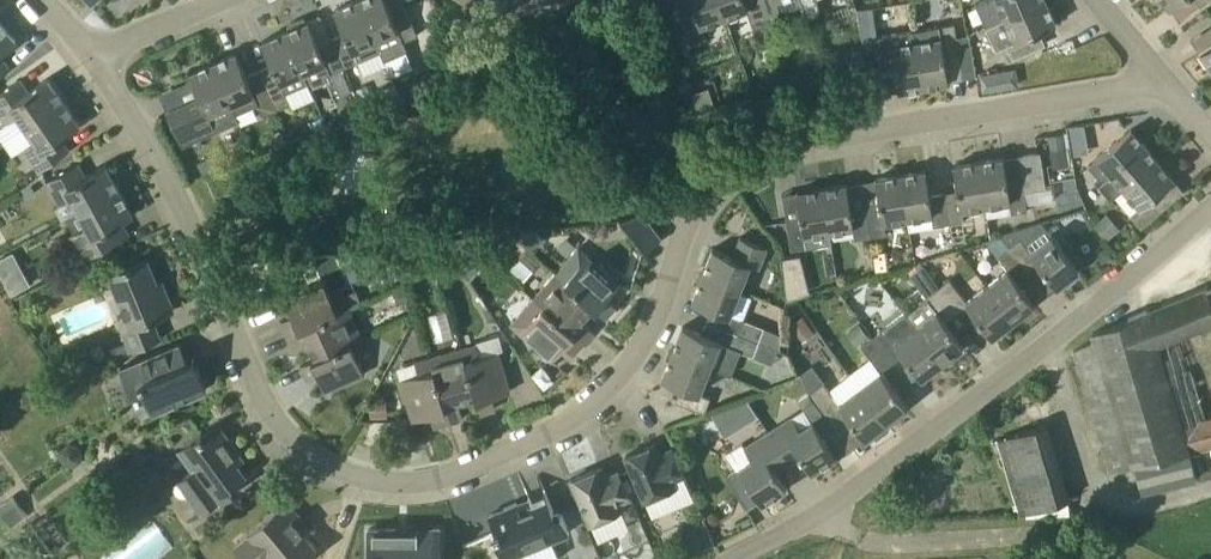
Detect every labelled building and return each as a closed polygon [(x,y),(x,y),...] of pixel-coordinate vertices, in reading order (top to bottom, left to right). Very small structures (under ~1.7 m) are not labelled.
[(385,59),(359,0),(358,0),(335,10),(345,33),(332,39),(344,67),(380,51),(384,59),(385,59)] [(404,42),(418,35),(405,7),(391,13),(386,0),(359,0),(385,59),(407,48),(404,42)] [(724,18),(717,0),(691,0),(694,8),(679,13),(690,42),(705,37),(701,26),(724,18)] [(760,0),(717,0),(724,18),(746,11),(750,21),(751,21),(756,35),(769,30),(768,26),(769,26),(760,0)] [(769,26),(782,21),(775,0),(760,0),(769,26)] [(976,3),(986,27),(987,27),(1046,1),(1046,0),(983,0),(976,3)] [(1171,9),(1184,0),(1165,0),(1171,9)] [(987,27),(987,28),(997,50),(1007,45),(1013,59),(1041,46),(1035,33),(1056,23),(1046,1),(987,27)] [(873,12),(860,15),(862,29),(876,26),(873,12)] [(309,21),(307,22),(305,17),(288,24),(290,29),(286,31),(309,82),(331,72),(332,73),(344,67),(332,39),(319,44),(309,21)] [(11,65),(1,54),(17,40),(0,22),(0,74),(11,65)] [(941,27),(914,31),(924,86),(949,82),(945,57),(960,55),(955,25),(941,27)] [(286,92),(309,82),(286,31),(263,41),(273,63),(259,69),(276,109),(277,109),(291,103),(286,92)] [(895,66),(899,89),(899,90),(924,86),(914,31),(893,35),(876,37),(881,68),(895,66)] [(1201,52),(1210,67),(1210,45),(1201,52)] [(464,63),(459,51),(446,57),(452,69),(464,63)] [(829,71),(847,67),(843,51),(839,52),(837,52),(827,55),(825,55),(826,58),(827,62),(828,64),(829,71)] [(492,52),(476,59),(481,70),(497,63),(492,52)] [(276,109),(259,69),(247,75),(237,53),(214,63),(236,114),(237,114),(257,105),(262,115),(276,109)] [(237,114),(236,114),(214,63),(191,73),(201,96),(168,111),(183,145),(217,130),(217,131),(240,121),(237,114)] [(982,91),(998,89),(995,71),(980,73),(982,91)] [(64,100),(48,77),(29,90),(21,79),(0,93),(0,113),(7,123),(0,127),(0,136),(4,141),(64,100)] [(693,93),(700,112),(714,106),(708,88),(693,93)] [(13,155),(24,147),(39,170),(70,150),(61,138),(81,125),(64,100),(4,141),(13,155)] [(310,122),(313,131),(325,126),(322,117),(310,122)] [(1071,141),(1087,139),(1085,125),(1069,128),(1071,141)] [(1124,189),(1158,160),(1142,140),(1132,129),(1113,145),(1089,165),(1100,178),(1109,171),(1124,189)] [(1049,135),(1051,150),(1067,148),(1065,133),(1049,135)] [(1004,157),(979,162),(986,206),(1008,203),(1010,212),(1027,210),(1025,191),(1046,188),(1040,151),(1019,155),(1023,180),(1008,182),(1004,157)] [(1131,214),(1141,227),(1165,207),(1155,195),(1174,179),(1158,160),(1124,189),(1139,207),(1131,214)] [(958,191),(944,193),(949,222),(963,220),(961,210),(986,206),(979,162),(954,166),(958,191)] [(79,212),(120,190),(106,165),(85,175),(79,164),(46,181),(59,205),(72,198),(79,212)] [(926,170),(901,175),(908,218),(932,214),(934,225),(949,222),(944,193),(929,195),(926,170)] [(908,218),(901,175),(876,179),(881,203),(866,205),(871,235),(886,233),(884,221),(908,218)] [(847,183),(823,187),(830,233),(853,229),(854,237),(871,235),(866,205),(850,208),(847,183)] [(31,184),(21,191),(25,198),(36,191),(31,184)] [(830,233),(823,187),(783,194),(791,252),(808,249),(808,247),(832,243),(830,233)] [(112,226),(123,220),(133,215),(120,190),(79,212),(86,225),(67,235),(80,258),(118,238),(112,226)] [(619,220),(646,251),(663,237),(644,215),(619,220)] [(1106,240),(1116,231),(1104,217),(1094,225),(1106,240)] [(1011,247),(1027,271),(1038,263),(1057,286),(1079,270),(1040,222),(999,234),(1010,248),(1011,247)] [(751,263),(755,264),(760,267),(768,247),(739,235),(731,255),(713,248),(703,275),(741,289),(751,263)] [(1011,247),(1010,248),(1000,256),(998,256),(1009,270),(988,285),(1014,319),(1035,304),(1016,280),(1027,271),(1011,247)] [(1106,247),(1101,250),(1099,257),(1102,263),(1112,256),(1106,247)] [(890,269),(888,251),(874,252),(876,271),(890,269)] [(594,306),(593,306),(606,318),(617,306),(608,298),(620,284),(587,254),(575,269),(567,262),(557,273),(594,306)] [(460,273),(453,256),(441,261),(448,279),(460,273)] [(118,356),(131,351),(161,338),(153,318),(174,309),(167,291),(162,293),(147,258),(110,274),(126,315),(118,318),(127,341),(115,346),(118,356)] [(920,286),(928,297),(940,288),(932,277),(923,265),(911,275),(920,286)] [(31,285),(25,272),(6,282),(12,295),(31,285)] [(582,320),(593,306),(594,306),(557,273),(534,298),(584,342),(594,331),(582,320)] [(740,289),(741,289),(703,275),(692,302),(712,309),(708,319),(729,327),(728,329),(760,340),(765,327),(731,314),(740,289)] [(1014,319),(988,285),(967,301),(951,280),(940,288),(958,313),(969,305),(992,336),(1014,319)] [(348,307),(344,297),(343,294),(332,298),(325,281),(285,298),(292,315),(281,320),(287,334),(348,307)] [(808,283),(786,289),(788,299),(810,291),(808,283)] [(398,288),(402,303),(411,300),(406,285),(398,288)] [(1204,420),(1187,357),(1183,357),(1177,336),(1210,323),(1210,302),(1206,287),(1093,333),(1095,338),(1074,351),(1108,472),(1132,466),(1133,468),(1210,447),(1210,418),(1204,420)] [(946,322),(958,313),(940,288),(928,297),(929,298),(909,314),(944,360),(964,345),(946,322)] [(574,354),(584,342),(534,298),(512,323),(553,360),(565,346),(574,354)] [(316,357),(361,338),(348,307),(287,334),(294,348),(309,341),(316,357)] [(427,315),(435,341),(454,335),(446,309),(427,315)] [(944,360),(909,314),(906,316),(904,313),(873,337),(893,364),(904,356),(922,377),(944,360)] [(815,332),(804,316),(791,326),(802,342),(815,332)] [(847,333),(856,346),(869,335),(860,323),(847,333)] [(673,352),(710,366),(720,338),(683,326),(673,352)] [(753,356),(760,340),(728,329),(722,344),(753,356)] [(862,347),(870,357),(871,359),(880,371),(880,370),(882,373),(893,364),(873,337),(862,347)] [(361,338),(316,357),(312,359),(312,360),(301,365),(307,379),(318,374),(326,391),(364,374),(357,358),(368,353),(361,338)] [(462,348),(478,401),(481,412),(496,408),(493,396),(511,391),(497,350),(480,355),(477,343),(462,348)] [(143,390),(152,410),(204,390),(194,366),(187,369),(177,344),(121,367),(132,394),(143,390)] [(477,401),(478,401),(462,348),(431,357),(450,421),(464,417),(459,401),(476,396),(477,401)] [(88,351),(75,356),(80,369),(93,364),(88,351)] [(700,392),(710,366),(673,352),(662,379),(682,387),(676,402),(705,412),(712,396),(700,392)] [(434,426),(450,421),(431,357),(415,362),(418,373),(401,378),(413,420),(431,415),(434,426)] [(908,406),(882,373),(880,370),(880,371),(859,387),(860,388),(887,422),(908,406)] [(866,438),(887,422),(860,388),(859,387),(849,374),(830,389),(824,382),(809,393),(815,400),(833,424),(846,414),(866,438)] [(719,425),(735,415),(742,426),(759,416),(748,399),(712,414),(719,425)] [(383,417),(382,400),(369,400),(370,417),(383,417)] [(769,431),(787,460),(800,452),(812,472),(836,456),(814,419),(801,428),(794,416),(769,431)] [(202,514),(217,502),(219,504),(232,494),(229,489),(264,463),(263,462),(247,473),(239,463),(245,459),(219,423),(203,434),(202,432),(183,445),(199,466),(178,481),(202,514)] [(1019,519),(1071,509),(1054,424),(1002,434),(1019,519)] [(775,468),(787,460),(769,431),(745,446),(743,443),(726,453),(736,469),(740,467),(763,503),(787,488),(775,468)] [(83,452),(78,445),(69,443),(61,449),(60,458),(65,465),(69,466),(74,466),(81,461),(83,452)] [(675,487),(672,479),(685,474),(674,447),(659,453),(654,443),(626,455),(645,499),(675,487)] [(600,466),(572,479),(591,523),(619,510),(617,503),(631,497),(619,470),(605,477),(600,466)] [(556,515),(548,497),(539,475),(538,475),(547,497),(532,503),(530,497),(489,514),(496,531),(492,533),(501,553),(525,543),(528,550),(570,532),(562,513),(556,515)] [(29,513),(14,494),(0,505),(0,510),(12,526),(29,513)] [(272,558),(305,558),(303,557),(316,545),(297,523),(303,518),(287,499),(248,532),(249,533),(233,547),(244,558),(272,558)] [(623,513),(626,521),(638,516),(633,503),(625,507),(623,513)] [(440,536),(393,536),(393,529),(368,529),(369,558),(441,558),(440,536)]
